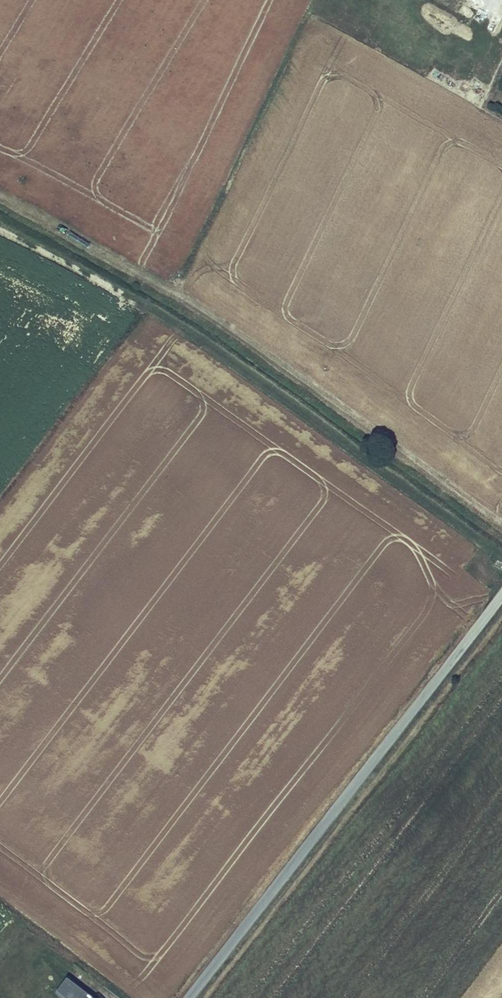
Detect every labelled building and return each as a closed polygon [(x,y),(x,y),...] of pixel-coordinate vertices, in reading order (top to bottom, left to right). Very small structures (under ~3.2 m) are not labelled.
[(68,976),(57,991),(66,997),(97,997),(68,976)]
